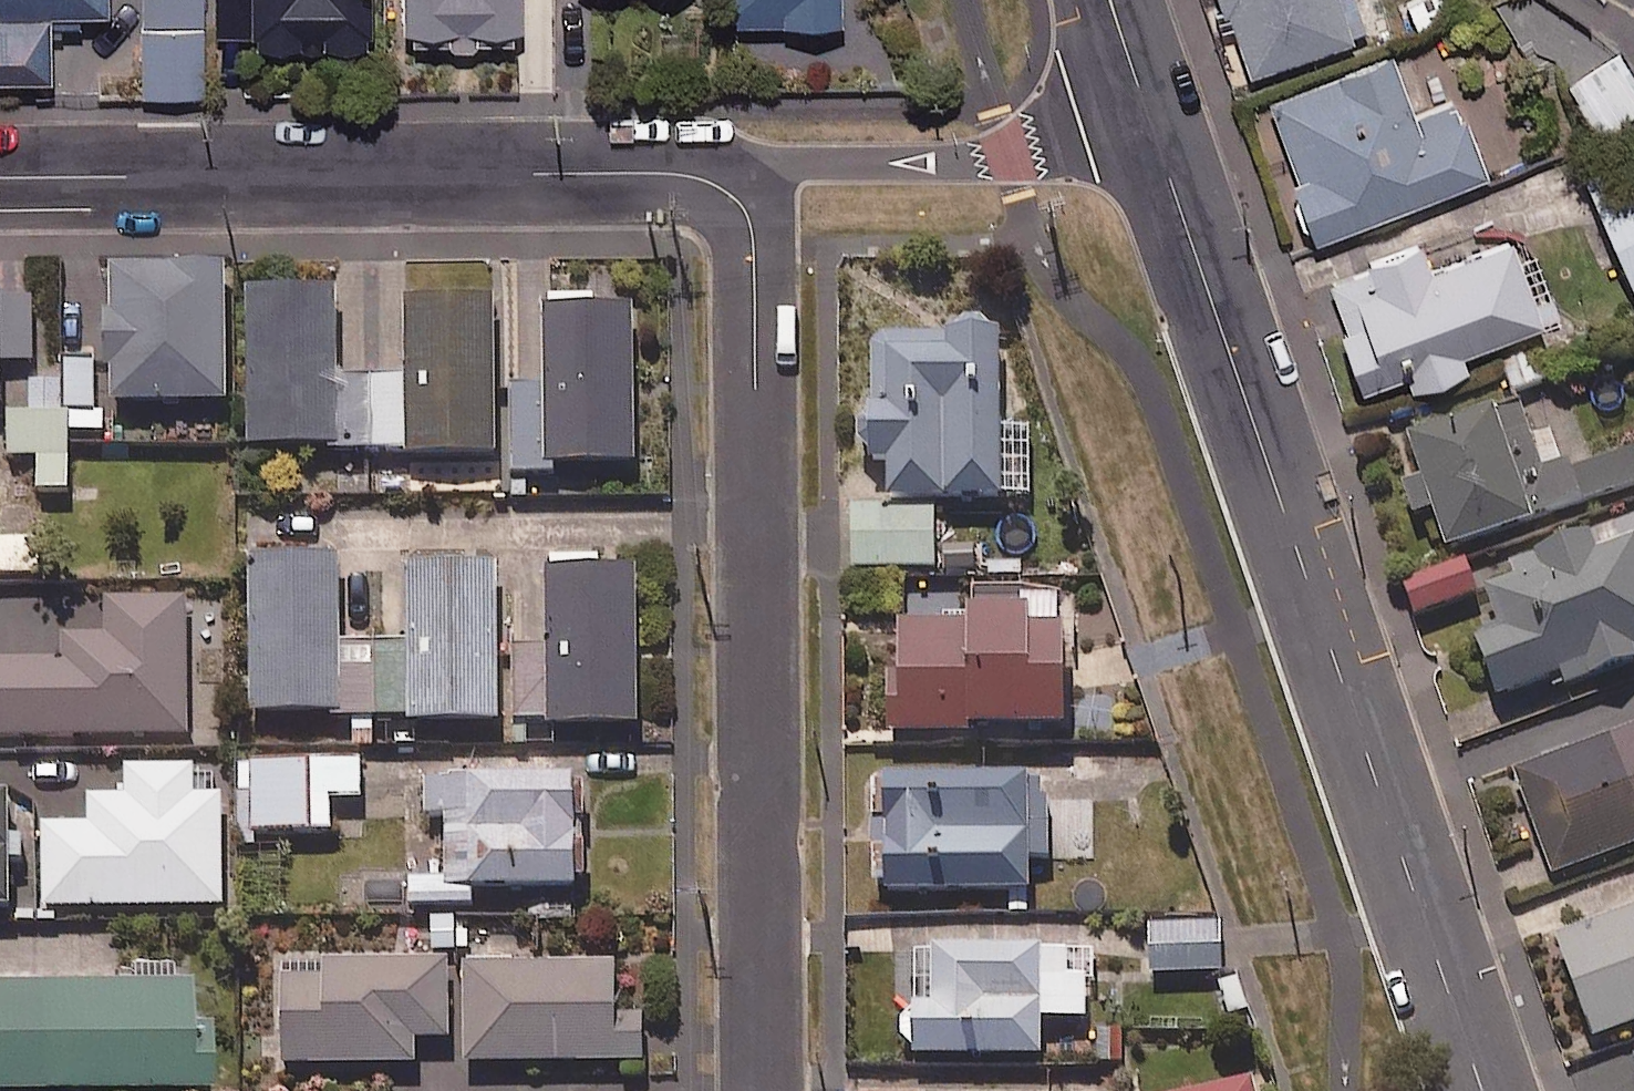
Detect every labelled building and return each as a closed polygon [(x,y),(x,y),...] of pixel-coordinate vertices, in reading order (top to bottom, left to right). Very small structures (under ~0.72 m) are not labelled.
[(48,75),(47,27),(76,26),(75,11),(104,10),(104,0),(0,0),(0,76),(48,75)] [(201,0),(141,0),(141,95),(201,95),(201,0)] [(249,47),(369,44),(368,0),(248,0),(249,47)] [(400,43),(467,42),(519,42),(518,0),(400,0),(400,43)] [(733,22),(838,21),(838,0),(733,0),(733,22)] [(1243,72),(1370,32),(1360,0),(1220,0),(1243,72)] [(1413,115),(1390,54),(1263,102),(1315,239),(1486,174),(1457,99),(1413,115)] [(1627,67),(1575,100),(1596,133),(1633,109),(1633,78),(1627,67)] [(1602,167),(1586,174),(1633,300),(1633,155),(1602,167)] [(1429,272),(1417,241),(1319,279),(1362,390),(1404,374),(1410,389),(1466,367),(1461,354),(1557,317),(1545,286),(1530,292),(1510,240),(1429,272)] [(231,267),(114,268),(115,404),(233,403),(231,267)] [(345,380),(342,293),(255,296),(259,448),(347,446),(347,457),(378,456),(376,379),(345,380)] [(6,407),(5,362),(36,362),(35,296),(0,296),(0,407),(6,407)] [(412,455),(504,453),(499,302),(407,305),(409,378),(376,379),(378,456),(412,455)] [(640,309),(552,309),(553,388),(515,388),(515,475),(559,475),(559,464),(640,464),(640,309)] [(1000,430),(999,338),(871,340),(873,505),(848,505),(849,574),(935,573),(934,504),(1032,502),(1031,430),(1000,430)] [(97,362),(71,363),(73,412),(99,410),(97,362)] [(32,375),(33,414),(68,413),(67,374),(32,375)] [(1520,408),(1409,447),(1423,488),(1404,494),(1428,561),(1633,488),(1633,455),(1565,480),(1549,434),(1531,440),(1520,408)] [(72,417),(11,416),(10,458),(41,458),(41,491),(71,491),(72,417)] [(1633,666),(1633,522),(1513,565),(1518,581),(1484,593),(1499,634),(1476,643),(1497,702),(1560,679),(1564,691),(1633,666)] [(0,542),(0,576),(42,575),(42,541),(0,542)] [(379,723),(379,643),(345,643),(344,562),(255,563),(256,715),(358,714),(358,724),(379,723)] [(1476,599),(1464,564),(1404,585),(1416,619),(1476,599)] [(379,643),(379,723),(504,723),(503,567),(413,568),(414,642),(379,643)] [(642,569),(553,570),(554,652),(517,652),(518,726),(644,725),(642,569)] [(1014,588),(925,590),(926,629),(895,629),(898,739),(1061,736),(1059,605),(1015,606),(1014,588)] [(111,602),(111,638),(70,639),(71,663),(0,664),(0,739),(194,735),(191,601),(111,602)] [(1516,775),(1554,878),(1633,848),(1633,732),(1516,775)] [(365,762),(256,765),(258,835),(335,833),(334,800),(366,799),(365,762)] [(197,767),(131,769),(132,798),(93,799),(94,826),(47,827),(49,910),(229,906),(226,796),(198,797),(197,767)] [(582,778),(425,782),(426,817),(449,817),(450,881),(415,882),(416,908),(478,906),(478,890),(584,888),(582,778)] [(1047,780),(875,784),(877,898),(1011,896),(1012,915),(1028,914),(1027,863),(1049,863),(1047,780)] [(17,800),(0,800),(0,911),(16,911),(17,800)] [(1556,943),(1593,1044),(1633,1029),(1633,914),(1556,943)] [(1219,925),(1149,929),(1152,980),(1222,976),(1219,925)] [(1064,951),(931,954),(932,1010),(905,1010),(906,1063),(1040,1061),(1040,1023),(1086,1022),(1085,980),(1065,980),(1064,951)] [(453,960),(289,963),(291,1067),(419,1064),(419,1040),(454,1039),(453,960)] [(622,1016),(622,961),(471,963),(472,1064),(648,1063),(648,1016),(622,1016)] [(0,973),(0,1080),(210,1078),(210,1017),(191,1017),(191,972),(0,973)]
